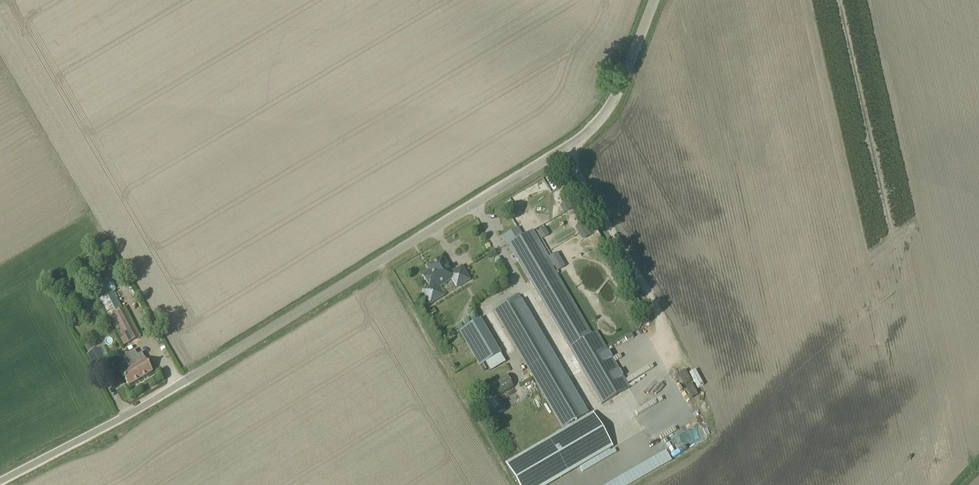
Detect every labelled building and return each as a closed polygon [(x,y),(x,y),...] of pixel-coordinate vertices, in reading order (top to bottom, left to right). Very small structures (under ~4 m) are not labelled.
[(518,228),(504,236),(577,360),(582,369),(596,393),(602,404),(629,388),(623,377),(597,333),(592,335),(538,243),(546,238),(541,229),(533,234),(531,232),(522,236),(518,228)] [(429,286),(422,290),(430,303),(437,299),(444,295),(439,286),(451,279),(456,287),(469,279),(462,267),(452,272),(445,261),(442,257),(432,263),(426,266),(429,271),(422,276),(429,286)] [(100,298),(114,287),(108,278),(93,289),(100,298)] [(123,346),(134,340),(139,337),(123,307),(119,310),(113,300),(117,298),(114,293),(112,293),(111,294),(110,293),(103,297),(98,300),(123,346)] [(494,311),(546,399),(562,429),(548,438),(505,463),(518,484),(548,484),(569,473),(613,448),(592,412),(588,415),(570,384),(567,379),(561,369),(539,331),(534,323),(519,296),(494,311)] [(459,331),(479,366),(500,354),(480,319),(459,331)] [(87,354),(98,375),(108,369),(98,349),(87,354)] [(141,379),(152,372),(141,353),(134,357),(132,357),(129,359),(141,379)] [(129,359),(127,354),(119,359),(122,364),(117,367),(128,386),(141,379),(129,359)] [(506,374),(480,390),(488,403),(513,387),(506,374)] [(656,404),(647,408),(646,405),(634,410),(640,424),(647,421),(645,415),(658,410),(656,404)] [(492,415),(502,409),(500,406),(490,411),(492,415)]
